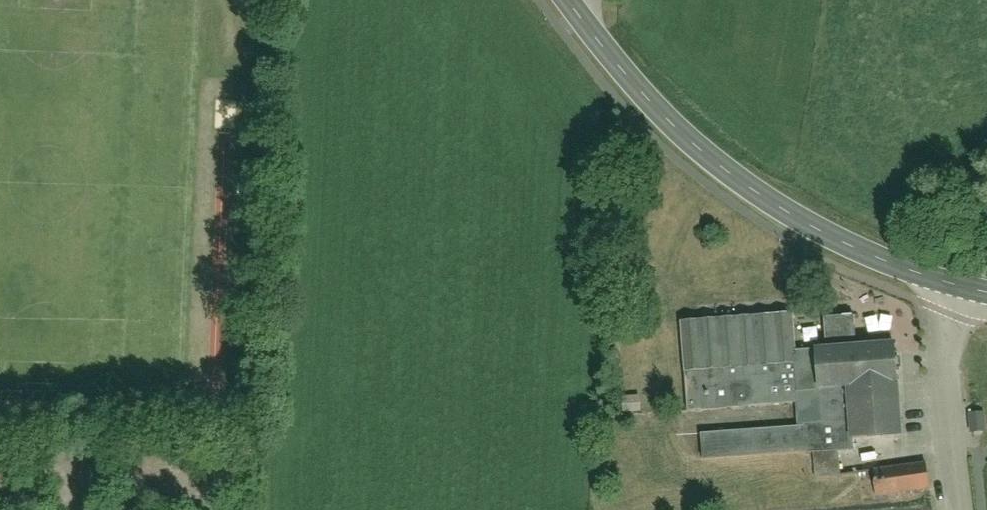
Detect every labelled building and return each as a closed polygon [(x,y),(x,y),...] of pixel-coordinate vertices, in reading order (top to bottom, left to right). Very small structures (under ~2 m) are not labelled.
[(681,319),(684,419),(702,418),(703,460),(802,457),(801,414),(809,414),(809,401),(845,400),(846,444),(897,443),(894,349),(806,352),(805,316),(681,319)] [(984,413),(969,415),(971,434),(986,432),(984,413)] [(872,459),(872,497),(930,497),(930,459),(872,459)]
